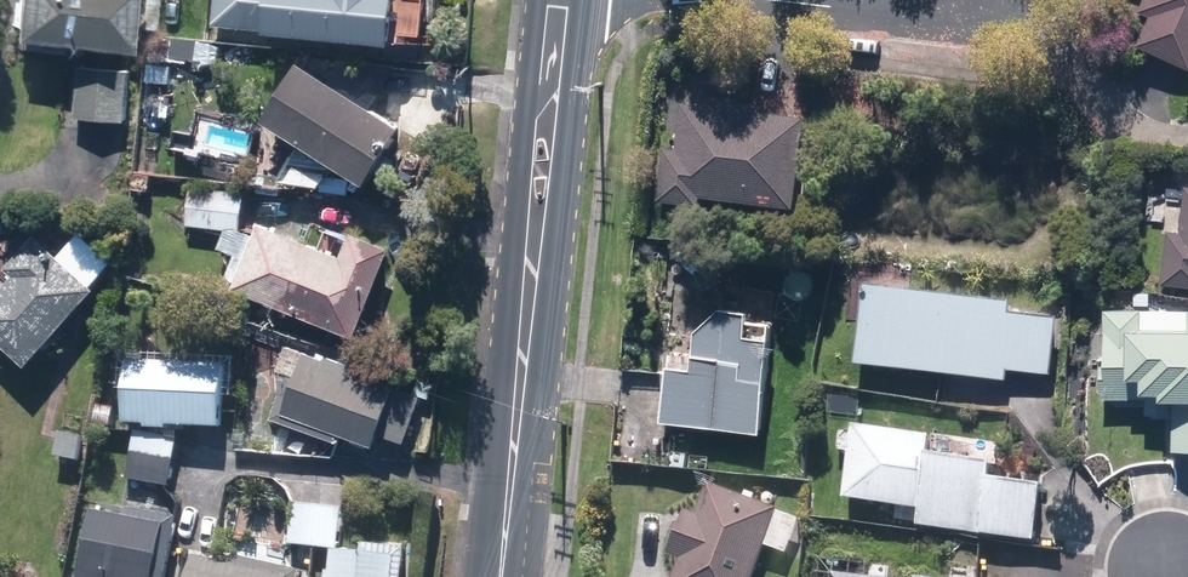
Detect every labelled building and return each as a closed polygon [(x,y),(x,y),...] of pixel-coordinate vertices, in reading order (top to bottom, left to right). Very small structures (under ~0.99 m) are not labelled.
[(10,37),(123,46),(127,0),(13,0),(10,37)] [(215,27),(400,38),(403,0),(217,0),(215,27)] [(1141,9),(1153,14),(1139,45),(1187,67),(1187,0),(1145,0),(1141,9)] [(305,140),(282,181),(326,185),(341,160),(375,181),(409,126),(303,60),(268,117),(305,140)] [(80,71),(78,115),(128,118),(131,74),(80,71)] [(680,148),(668,148),(665,200),(702,202),(703,195),(799,201),(804,117),(758,114),(759,101),(710,98),(709,105),(682,104),(680,148)] [(1169,230),(1165,284),(1187,286),(1187,182),(1184,231),(1169,230)] [(245,190),(192,187),(190,222),(243,225),(245,190)] [(344,255),(263,222),(237,287),(359,335),(394,248),(353,232),(344,255)] [(0,295),(0,333),(30,361),(98,289),(93,284),(114,262),(83,233),(62,254),(41,234),(10,267),(19,275),(0,295)] [(1011,364),(1052,369),(1058,315),(1011,310),(1012,294),(870,278),(861,361),(1009,377),(1011,364)] [(1109,303),(1106,397),(1148,398),(1147,413),(1173,414),(1172,448),(1187,449),(1187,310),(1187,315),(1146,314),(1146,305),(1109,303)] [(772,402),(774,336),(753,335),(754,307),(696,305),(694,364),(670,364),(668,424),(765,427),(766,402),(772,402)] [(380,434),(408,444),(427,389),(301,346),(299,350),(289,346),(281,369),(291,372),(276,416),(344,439),(346,432),(377,443),(380,434)] [(130,362),(129,425),(150,425),(150,430),(170,430),(170,426),(227,427),(229,365),(130,362)] [(858,425),(857,430),(843,429),(841,452),(855,453),(851,499),(923,507),(922,526),(1037,538),(1041,483),(993,480),(994,461),(930,456),(932,435),(878,432),(879,421),(864,420),(864,426),(858,425)] [(83,435),(61,433),(59,466),(80,468),(83,435)] [(178,443),(136,436),(129,480),(170,487),(178,443)] [(708,484),(699,513),(684,508),(669,555),(681,558),(675,576),(756,576),(767,544),(793,552),(805,515),(708,484)] [(344,506),(293,504),(291,545),(343,547),(344,506)] [(97,507),(86,576),(71,574),(71,576),(168,576),(177,519),(97,507)] [(335,551),(333,576),(409,576),(410,544),(365,542),(364,553),(335,551)] [(304,572),(235,557),(233,564),(199,557),(194,576),(302,576),(304,572)]
